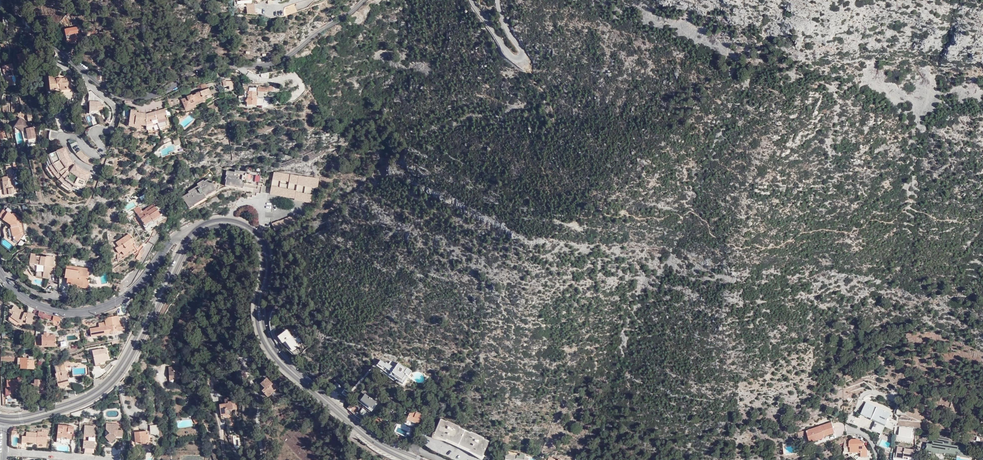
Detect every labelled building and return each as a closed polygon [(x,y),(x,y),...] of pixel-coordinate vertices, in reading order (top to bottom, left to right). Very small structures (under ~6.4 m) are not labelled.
[(289,15),(297,12),(294,4),(285,7),(282,12),(283,16),(289,15)] [(73,38),(82,36),(81,32),(78,33),(77,26),(65,29),(67,42),(73,42),(73,38)] [(39,43),(34,46),(40,60),(45,56),(48,55),(46,52),(43,53),(39,43)] [(27,53),(18,55),(22,68),(31,65),(27,53)] [(4,66),(5,69),(3,69),(4,74),(5,74),(8,82),(7,83),(8,86),(11,86),(13,85),(12,82),(12,81),(13,81),(12,76),(14,76),(10,67),(10,64),(9,65),(9,64),(4,66)] [(56,79),(56,74),(49,75),(50,91),(60,90),(61,93),(72,92),(71,77),(56,79)] [(223,87),(229,86),(232,86),(231,77),(226,77),(227,81),(222,81),(223,87)] [(256,87),(249,88),(249,91),(248,91),(248,98),(247,98),(247,105),(262,106),(262,99),(256,99),(256,87)] [(202,99),(211,96),(208,89),(207,89),(206,89),(202,91),(186,96),(187,97),(181,99),(185,111),(196,107),(195,105),(203,102),(202,99)] [(102,105),(101,101),(90,101),(90,111),(98,110),(98,107),(102,106),(102,105)] [(159,124),(160,127),(170,124),(165,108),(155,111),(159,124)] [(141,124),(148,125),(148,112),(140,112),(138,112),(139,110),(132,109),(130,125),(140,127),(141,124)] [(148,127),(159,124),(155,111),(149,113),(148,112),(148,125),(148,127)] [(20,117),(16,124),(26,131),(27,134),(29,144),(37,142),(34,128),(32,128),(31,124),(20,117)] [(27,134),(26,131),(16,124),(15,126),(27,134)] [(47,156),(51,166),(57,174),(64,182),(73,188),(83,192),(84,189),(91,173),(82,169),(76,165),(72,170),(70,168),(68,166),(73,162),(69,155),(65,147),(47,156)] [(86,155),(81,149),(76,154),(80,159),(86,163),(92,166),(95,160),(90,158),(86,155)] [(47,156),(45,157),(49,166),(46,168),(53,178),(55,176),(62,184),(61,186),(70,192),(71,190),(82,194),(83,192),(73,188),(64,182),(57,174),(51,166),(47,156)] [(0,181),(0,182),(1,190),(2,190),(3,197),(10,196),(10,194),(17,192),(13,165),(8,166),(9,175),(2,176),(3,180),(0,181)] [(229,186),(229,184),(243,187),(244,182),(258,185),(258,182),(263,183),(264,177),(259,176),(260,172),(253,171),(254,168),(246,167),(245,171),(235,170),(234,172),(226,170),(226,175),(227,175),(225,179),(226,180),(225,185),(229,186)] [(278,193),(282,172),(275,171),(273,172),(270,194),(274,194),(274,192),(278,193)] [(286,196),(290,173),(282,172),(278,193),(282,193),(282,196),(286,196)] [(295,195),(298,174),(290,173),(286,196),(290,197),(291,195),(295,195)] [(303,198),(306,175),(298,174),(295,195),(294,198),(294,199),(298,200),(299,197),(303,198)] [(311,202),(313,187),(317,187),(319,177),(306,175),(303,198),(307,199),(307,201),(311,202)] [(189,194),(180,199),(183,203),(185,201),(190,209),(206,199),(205,197),(216,190),(209,179),(205,181),(204,180),(197,184),(198,186),(188,191),(189,194)] [(257,190),(249,188),(247,197),(252,198),(252,196),(256,196),(256,193),(260,194),(260,192),(265,193),(266,185),(262,185),(262,187),(258,186),(257,190)] [(160,215),(152,204),(142,211),(138,206),(133,209),(146,228),(154,222),(153,220),(160,215)] [(0,214),(0,215),(4,218),(3,219),(11,225),(14,237),(20,241),(24,233),(22,219),(23,216),(16,211),(14,213),(10,210),(8,212),(4,209),(0,214)] [(283,228),(297,221),(294,215),(280,221),(280,220),(272,223),(275,230),(282,227),(283,228)] [(134,241),(129,233),(115,242),(118,246),(115,248),(118,253),(121,251),(123,254),(134,247),(131,243),(134,241)] [(160,235),(157,233),(154,236),(152,235),(148,241),(154,245),(160,235)] [(8,250),(11,245),(4,240),(0,244),(8,250)] [(123,254),(121,251),(118,253),(117,254),(117,256),(117,257),(118,257),(119,259),(120,259),(121,259),(122,259),(126,257),(136,250),(134,247),(123,254)] [(46,256),(46,257),(35,256),(34,264),(44,266),(43,278),(49,278),(50,272),(53,272),(54,264),(53,264),(54,257),(46,256)] [(74,270),(74,266),(66,265),(65,270),(69,271),(68,281),(75,282),(75,284),(77,284),(82,285),(83,280),(87,281),(87,280),(89,269),(80,268),(80,271),(74,270)] [(65,270),(64,277),(67,277),(66,283),(75,284),(75,282),(68,281),(69,271),(65,270)] [(87,281),(83,280),(82,285),(77,284),(76,287),(88,288),(89,280),(87,280),(87,281)] [(21,322),(25,323),(25,322),(31,323),(33,312),(27,311),(27,312),(24,312),(22,311),(20,309),(14,304),(11,307),(11,309),(14,310),(12,313),(9,311),(8,318),(17,326),(19,324),(21,322)] [(118,316),(105,318),(106,323),(99,324),(99,328),(91,329),(92,337),(108,334),(108,333),(110,332),(110,333),(112,336),(116,335),(117,332),(117,331),(124,330),(122,322),(119,323),(118,316)] [(286,331),(278,337),(282,343),(286,340),(293,350),(298,346),(297,344),(300,341),(297,337),(296,338),(293,334),(290,336),(286,331)] [(43,335),(34,335),(34,345),(55,345),(55,335),(47,335),(47,333),(43,333),(43,335)] [(99,362),(100,364),(105,364),(104,359),(108,358),(106,348),(100,349),(100,348),(92,350),(94,363),(99,362)] [(47,359),(41,353),(40,355),(39,364),(48,362),(47,359)] [(10,357),(1,357),(1,360),(18,361),(18,364),(21,364),(21,368),(33,368),(34,360),(26,360),(26,357),(10,357)] [(403,384),(412,371),(407,368),(407,369),(398,363),(395,368),(387,362),(386,363),(381,360),(377,365),(403,384)] [(69,384),(65,367),(64,364),(63,364),(59,365),(54,366),(56,373),(54,374),(58,387),(69,384)] [(180,368),(168,368),(168,381),(180,381),(180,368)] [(267,397),(274,390),(275,391),(279,388),(274,382),(272,384),(267,378),(260,384),(262,386),(260,387),(263,390),(262,391),(267,397)] [(44,380),(35,379),(35,383),(31,383),(31,393),(43,393),(44,380)] [(21,380),(7,381),(7,386),(5,386),(6,394),(20,394),(21,380)] [(337,382),(333,388),(338,392),(343,386),(337,382)] [(345,389),(341,393),(348,397),(351,393),(345,389)] [(365,394),(360,400),(364,403),(363,405),(367,409),(369,407),(371,409),(377,402),(372,398),(371,399),(365,394)] [(227,398),(223,398),(224,404),(221,404),(219,404),(220,415),(225,414),(229,416),(230,413),(230,410),(233,410),(232,401),(227,402),(227,398)] [(866,403),(861,414),(876,420),(871,431),(881,435),(891,413),(866,403)] [(393,417),(382,409),(374,420),(381,425),(380,426),(384,429),(393,417)] [(402,424),(405,425),(406,424),(410,427),(410,428),(413,430),(416,425),(417,426),(421,418),(411,412),(406,420),(405,419),(402,424)] [(446,423),(440,420),(432,436),(445,441),(446,440),(470,450),(469,452),(481,458),(489,442),(483,440),(484,438),(470,432),(469,433),(458,428),(459,427),(447,421),(446,423)] [(831,423),(806,431),(809,440),(834,433),(831,423)] [(114,430),(114,425),(106,424),(105,430),(106,431),(105,432),(105,436),(105,437),(110,443),(115,439),(113,438),(115,436),(122,436),(122,430),(117,430),(114,430)] [(149,425),(149,436),(158,436),(158,425),(149,425)] [(72,433),(73,433),(73,427),(58,426),(57,439),(61,439),(61,443),(61,444),(69,445),(70,440),(71,440),(72,435),(72,433)] [(85,449),(84,455),(93,456),(96,427),(84,426),(83,437),(88,438),(88,441),(85,441),(85,449)] [(912,436),(913,428),(902,427),(903,429),(900,429),(900,435),(912,436)] [(140,431),(138,431),(138,433),(134,433),(136,443),(137,442),(137,445),(149,444),(147,431),(141,432),(140,431)] [(22,436),(22,443),(26,443),(26,442),(35,443),(36,441),(37,442),(47,443),(48,433),(41,432),(38,432),(37,433),(26,432),(26,436),(22,436)] [(397,438),(393,436),(390,441),(398,445),(401,438),(398,436),(397,438)] [(933,437),(932,444),(927,443),(925,452),(943,455),(944,452),(960,455),(968,456),(970,443),(962,442),(961,446),(951,445),(952,440),(933,437)] [(848,441),(848,447),(850,448),(850,453),(860,453),(860,457),(867,457),(868,451),(859,440),(850,439),(848,441)] [(880,439),(877,446),(888,451),(891,444),(880,439)] [(970,443),(968,456),(960,455),(960,456),(969,458),(971,443),(970,443)] [(909,454),(914,455),(915,450),(906,448),(898,446),(897,455),(904,456),(903,459),(908,459),(909,458),(909,454)]
